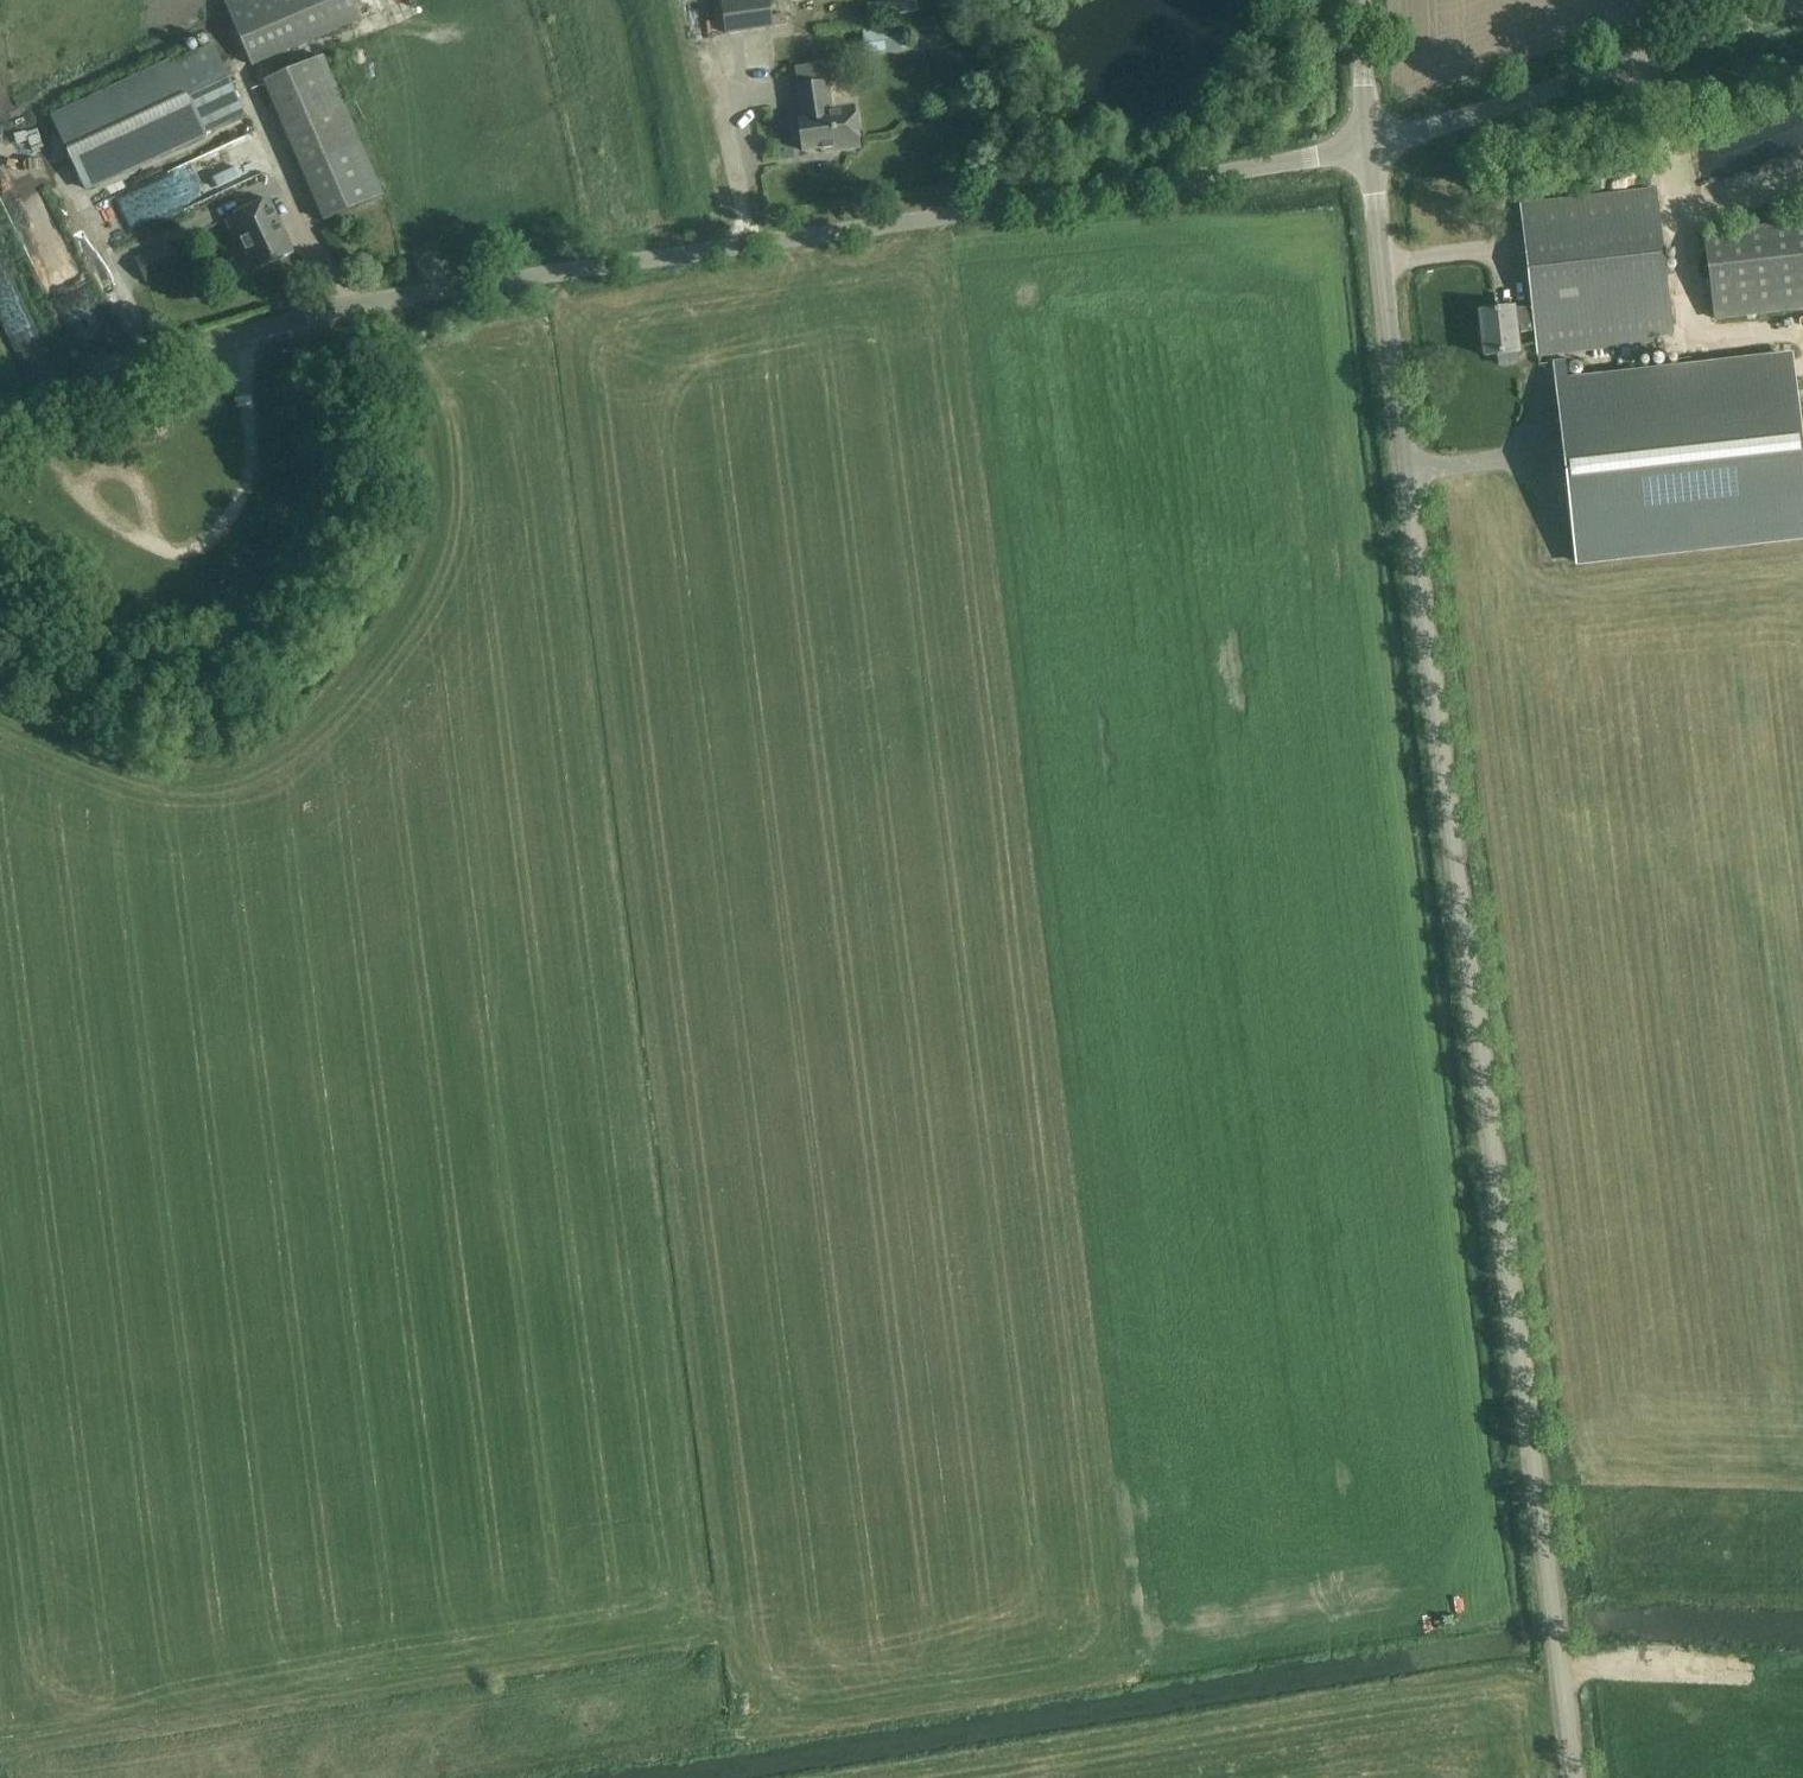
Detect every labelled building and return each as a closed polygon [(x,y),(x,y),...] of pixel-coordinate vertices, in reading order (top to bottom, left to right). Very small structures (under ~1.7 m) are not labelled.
[(354,0),(231,0),(224,3),(253,68),(363,21),(354,0)] [(723,3),(728,35),(774,28),(770,0),(746,0),(723,3)] [(938,17),(920,20),(923,37),(941,34),(938,17)] [(904,25),(884,27),(886,42),(896,40),(897,50),(908,48),(904,25)] [(245,114),(212,45),(52,120),(85,189),(245,114)] [(263,83),(321,217),(382,190),(324,56),(263,83)] [(828,83),(797,87),(801,115),(798,116),(804,151),(835,147),(836,151),(860,148),(854,107),(832,111),(828,83)] [(137,186),(152,220),(266,172),(251,137),(137,186)] [(4,193),(53,314),(89,300),(88,297),(86,298),(38,179),(4,193)] [(1535,326),(1538,350),(1672,335),(1656,189),(1521,205),(1532,306),(1528,307),(1533,307),(1535,326)] [(236,241),(240,239),(255,271),(294,253),(269,199),(226,219),(236,241)] [(1704,233),(1714,321),(1802,310),(1802,221),(1704,233)] [(170,244),(136,261),(146,283),(180,266),(170,244)] [(1535,326),(1533,307),(1528,307),(1481,312),(1486,357),(1499,355),(1500,365),(1520,363),(1516,328),(1535,326)] [(1553,359),(1575,555),(1802,530),(1802,454),(1791,351),(1566,376),(1564,357),(1553,359)] [(245,431),(273,401),(252,382),(225,413),(245,431)]
